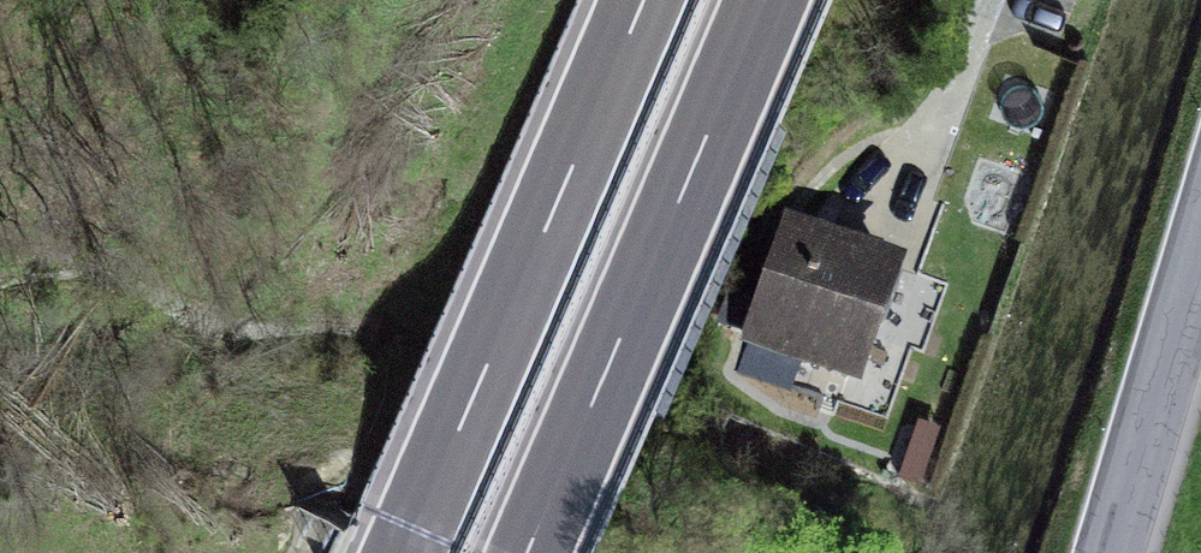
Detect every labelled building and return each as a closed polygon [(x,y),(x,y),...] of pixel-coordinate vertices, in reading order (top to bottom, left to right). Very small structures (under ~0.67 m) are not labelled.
[(910,254),(785,213),(741,342),(863,382),(910,254)]
